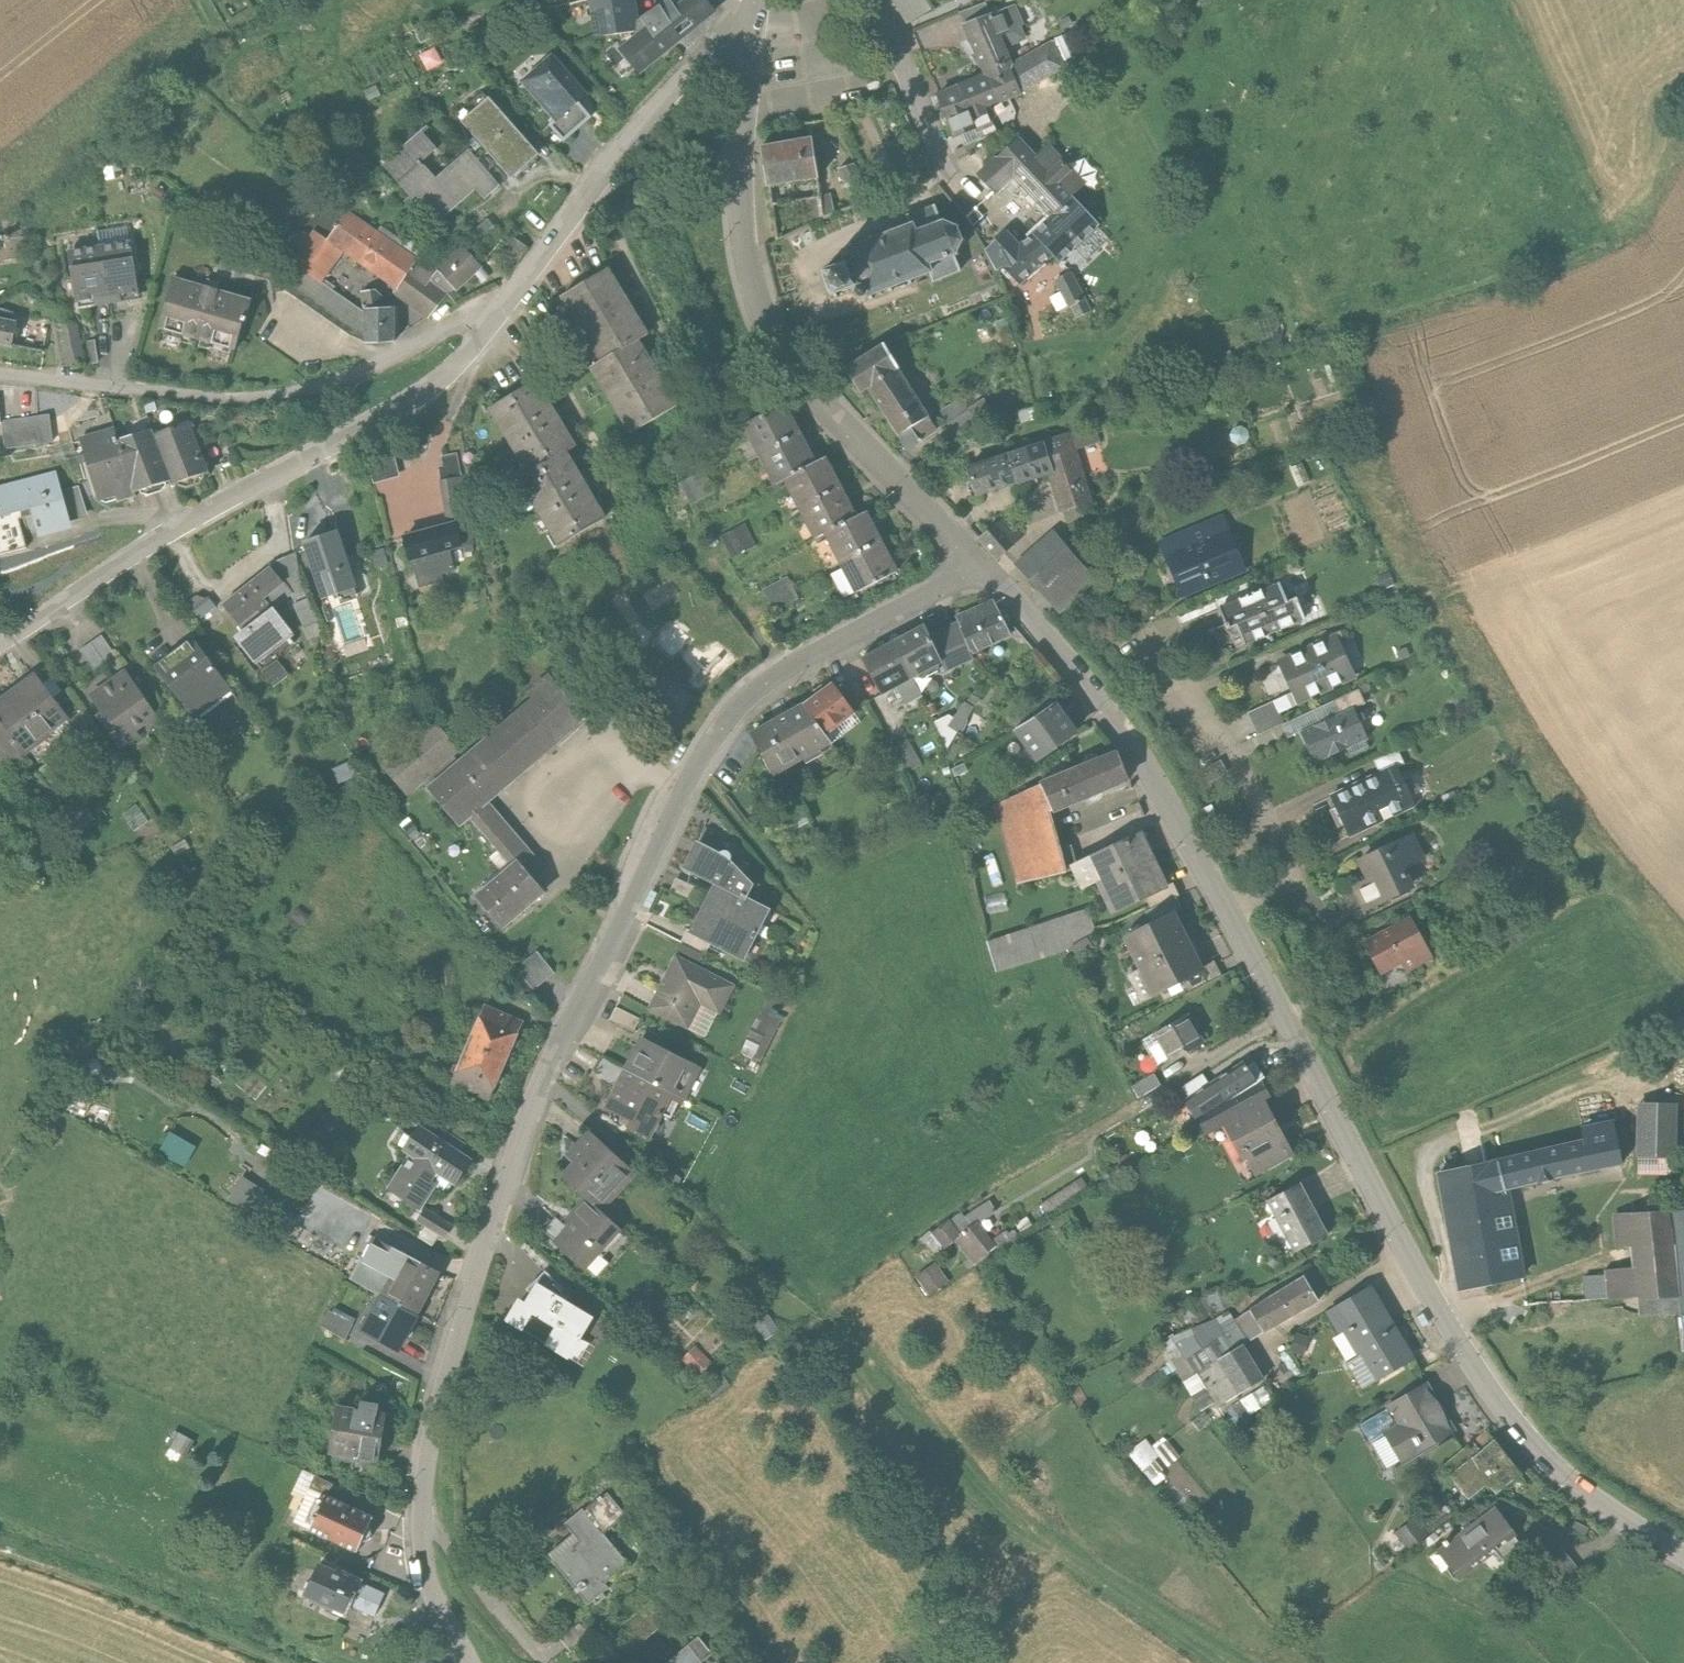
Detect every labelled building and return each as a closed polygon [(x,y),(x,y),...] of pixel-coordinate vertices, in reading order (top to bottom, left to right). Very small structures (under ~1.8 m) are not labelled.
[(598,0),(547,0),(552,30),(565,23),(581,15),(600,11),(598,0)] [(600,11),(606,47),(636,43),(645,42),(644,34),(638,0),(598,0),(600,11)] [(894,3),(912,35),(936,21),(923,0),(899,0),(894,3)] [(962,11),(988,0),(956,0),(962,11)] [(720,21),(706,4),(684,22),(677,12),(644,34),(645,42),(636,43),(636,48),(639,51),(628,60),(646,82),(720,21)] [(964,24),(970,37),(994,28),(996,28),(990,15),(964,24)] [(1020,19),(1009,23),(1018,44),(1012,46),(1017,57),(1031,51),(1024,38),(1027,37),(1020,19)] [(996,28),(994,28),(1003,50),(1012,46),(1018,44),(1009,23),(996,28)] [(1005,112),(1025,103),(1013,77),(1003,50),(994,28),(970,37),(991,87),(1005,112)] [(1013,77),(1025,103),(1071,79),(1058,52),(1013,77)] [(585,113),(594,104),(560,66),(531,92),(564,130),(558,135),(572,150),(598,127),(585,113)] [(991,118),(1005,112),(991,87),(962,98),(962,97),(943,106),(959,147),(997,131),(991,118)] [(473,134),(518,185),(544,161),(500,110),(473,134)] [(431,141),(393,174),(424,211),(428,207),(448,229),(483,198),(492,208),(508,193),(478,159),(445,187),(431,171),(446,158),(431,141)] [(767,157),(774,196),(825,189),(818,149),(767,157)] [(1017,184),(1056,225),(1057,226),(1076,208),(1075,207),(1088,195),(1052,156),(1039,168),(1022,150),(983,186),(998,202),(1017,184)] [(1057,226),(1056,225),(1037,243),(1056,264),(1064,272),(1102,236),(1076,208),(1057,226)] [(828,284),(836,304),(839,303),(839,304),(840,307),(844,306),(842,302),(856,297),(858,301),(860,300),(863,305),(866,307),(871,305),(872,306),(874,305),(875,309),(879,307),(877,304),(893,298),(895,302),(898,300),(897,297),(912,291),(914,294),(918,293),(916,289),(933,283),(937,291),(966,280),(965,278),(963,278),(958,266),(959,264),(962,267),(965,265),(962,261),(966,252),(969,252),(969,249),(966,248),(962,238),(965,236),(962,233),(960,236),(950,233),(950,229),(947,229),(947,233),(946,231),(941,218),(943,217),(941,215),(913,226),(916,235),(898,241),(896,238),(893,239),(894,243),(879,248),(877,245),(874,246),(875,250),(859,256),(858,252),(854,254),(855,257),(854,258),(854,259),(849,261),(847,265),(849,270),(846,271),(848,275),(834,280),(832,277),(829,278),(831,281),(831,282),(828,284)] [(438,325),(457,301),(439,289),(445,282),(427,269),(386,240),(357,220),(338,249),(354,259),(406,297),(404,300),(438,325)] [(504,237),(497,228),(479,243),(487,251),(504,237)] [(390,234),(386,240),(427,269),(436,257),(415,242),(411,249),(390,234)] [(110,240),(112,255),(121,312),(152,307),(140,235),(110,240)] [(354,259),(338,249),(326,239),(312,259),(311,258),(302,271),(311,277),(296,298),(358,341),(375,349),(375,321),(329,289),(354,259)] [(1056,264),(1037,243),(1024,255),(1011,241),(991,259),(1002,279),(1007,275),(1023,292),(1056,264)] [(112,255),(82,260),(91,317),(121,312),(112,255)] [(472,256),(445,282),(439,289),(457,301),(464,296),(482,280),(490,288),(496,283),(488,274),(472,256)] [(569,304),(608,368),(609,369),(645,347),(645,348),(654,342),(615,277),(569,304)] [(1074,282),(1059,289),(1072,316),(1075,315),(1081,326),(1094,320),(1074,282)] [(186,285),(171,336),(246,358),(254,329),(256,329),(263,307),(186,285)] [(25,353),(30,331),(3,325),(4,315),(0,314),(0,348),(25,353)] [(403,315),(375,316),(375,321),(375,349),(404,348),(403,315)] [(97,366),(99,331),(83,330),(82,366),(97,366)] [(599,374),(639,440),(684,412),(645,348),(645,347),(609,369),(608,368),(599,374)] [(889,352),(851,376),(866,400),(874,395),(912,455),(941,437),(903,377),(905,376),(889,352)] [(498,415),(538,479),(573,458),(583,453),(543,388),(498,415)] [(0,404),(0,431),(14,430),(14,428),(12,403),(0,404)] [(951,414),(963,436),(981,426),(969,404),(951,414)] [(766,462),(805,441),(790,412),(751,432),(766,462)] [(14,428),(14,430),(18,454),(65,447),(62,421),(14,428)] [(183,487),(183,489),(219,478),(218,476),(208,448),(199,427),(165,440),(183,487)] [(1113,484),(1097,435),(972,476),(980,502),(1054,479),(1066,518),(1094,510),(1088,492),(1113,484)] [(92,447),(109,503),(127,498),(129,506),(147,501),(146,498),(144,498),(129,446),(131,446),(128,436),(92,447)] [(144,498),(146,498),(183,487),(165,440),(163,436),(131,446),(129,446),(144,498)] [(233,440),(208,448),(218,476),(243,467),(233,440)] [(805,441),(766,462),(781,492),(791,486),(821,471),(805,441)] [(538,479),(528,485),(567,550),(612,523),(573,458),(538,479)] [(465,459),(449,463),(452,472),(447,473),(450,487),(468,483),(465,459)] [(403,460),(377,467),(382,487),(408,481),(403,460)] [(821,471),(791,486),(806,515),(846,495),(831,466),(821,471)] [(718,473),(691,483),(701,507),(727,497),(718,473)] [(69,480),(0,498),(0,531),(7,561),(38,553),(29,517),(43,513),(50,539),(82,531),(81,526),(73,497),(69,480)] [(468,483),(450,487),(457,531),(462,529),(468,551),(480,549),(470,482),(468,483)] [(73,497),(81,526),(99,521),(90,493),(73,497)] [(821,545),(832,540),(861,525),(846,495),(806,515),(821,545)] [(846,569),(886,548),(871,519),(861,525),(832,540),(846,569)] [(983,545),(1001,566),(1025,545),(1008,525),(983,545)] [(757,526),(732,539),(743,562),(768,549),(757,526)] [(414,542),(428,591),(451,585),(449,578),(462,574),(457,554),(468,551),(462,529),(457,531),(414,542)] [(1168,552),(1188,599),(1243,576),(1223,529),(1168,552)] [(345,536),(314,546),(331,596),(362,586),(345,536)] [(1044,596),(1064,618),(1098,588),(1078,566),(1057,540),(1021,571),(1044,596)] [(901,578),(886,548),(846,569),(861,598),(901,578)] [(278,569),(281,572),(292,585),(296,591),(309,586),(305,557),(278,569)] [(233,610),(249,630),(268,614),(277,608),(282,613),(300,598),(296,591),(292,585),(281,572),(233,610)] [(774,591),(784,612),(808,600),(797,580),(774,591)] [(309,586),(296,591),(300,598),(306,608),(318,603),(309,586)] [(1241,640),(1246,650),(1306,625),(1298,605),(1295,602),(1289,599),(1285,600),(1280,589),(1220,614),(1228,634),(1231,638),(1237,641),(1241,640)] [(214,622),(231,612),(226,603),(209,613),(214,622)] [(306,608),(304,608),(315,630),(328,626),(318,603),(306,608)] [(999,607),(962,624),(964,629),(977,656),(1014,638),(999,607)] [(282,613),(277,608),(268,614),(272,619),(252,634),(255,638),(249,643),(266,665),(301,638),(284,616),(282,613)] [(332,639),(328,626),(315,630),(320,644),(332,639)] [(964,629),(935,642),(947,666),(950,675),(977,662),(975,657),(977,656),(964,629)] [(898,647),(917,682),(947,666),(935,642),(930,630),(898,647)] [(1281,667),(1299,707),(1353,682),(1335,642),(1281,667)] [(166,670),(204,720),(240,691),(203,643),(166,670)] [(926,698),(917,682),(898,647),(869,663),(887,698),(905,688),(913,705),(926,698)] [(302,655),(276,671),(288,690),(314,673),(302,655)] [(131,743),(166,718),(125,659),(116,667),(127,682),(101,700),(113,716),(109,720),(123,739),(127,737),(131,743)] [(14,702),(2,711),(27,745),(35,755),(61,736),(70,747),(86,735),(77,723),(79,722),(63,701),(46,678),(29,691),(29,690),(13,702),(14,702)] [(536,874),(546,865),(495,804),(592,722),(558,681),(537,699),(542,705),(470,767),(439,793),(469,827),(481,817),(523,867),(527,864),(536,874)] [(839,689),(810,709),(838,746),(866,725),(839,689)] [(63,701),(79,722),(83,727),(95,719),(74,692),(63,701)] [(1292,741),(1302,737),(1354,713),(1366,708),(1359,694),(1285,728),(1292,741)] [(1285,728),(1275,706),(1249,718),(1259,740),(1285,728)] [(825,753),(838,746),(810,709),(809,708),(792,718),(793,719),(759,738),(772,762),(776,759),(784,775),(824,752),(825,753)] [(1034,725),(1020,732),(1042,762),(1078,737),(1057,708),(1034,725)] [(0,709),(0,765),(27,745),(2,711),(0,709)] [(972,709),(945,722),(954,740),(981,727),(972,709)] [(1302,737),(1315,766),(1368,743),(1354,713),(1302,737)] [(468,752),(445,725),(392,770),(416,797),(431,784),(439,793),(470,767),(462,758),(468,752)] [(1121,757),(1044,788),(1056,814),(1130,782),(1121,757)] [(1382,824),(1414,809),(1395,770),(1364,784),(1382,824)] [(1350,838),(1382,824),(1364,784),(1332,799),(1350,838)] [(1053,815),(1056,814),(1044,788),(1001,807),(1023,886),(1069,874),(1053,815)] [(1147,899),(1167,889),(1142,837),(1077,868),(1089,893),(1102,886),(1115,914),(1147,899)] [(1355,889),(1365,911),(1389,900),(1388,899),(1410,889),(1401,871),(1421,861),(1411,839),(1359,863),(1368,883),(1355,889)] [(726,856),(706,845),(692,871),(728,888),(753,900),(759,887),(737,863),(738,861),(738,858),(737,856),(736,854),(733,853),(731,853),(728,854),(726,856)] [(523,867),(486,899),(512,929),(553,894),(536,874),(527,864),(523,867)] [(1170,887),(1167,889),(1147,899),(1153,912),(1174,901),(1177,900),(1170,887)] [(753,900),(728,888),(723,898),(719,896),(712,910),(764,937),(777,912),(753,900)] [(1150,913),(1156,925),(1175,915),(1181,913),(1174,901),(1153,912),(1150,913)] [(1006,971),(1103,943),(1098,927),(1102,926),(1097,907),(996,936),(1006,971)] [(764,937),(712,910),(699,935),(751,962),(764,937)] [(1181,983),(1204,972),(1202,969),(1175,915),(1156,925),(1128,939),(1143,970),(1131,976),(1144,1001),(1181,983)] [(1410,919),(1363,945),(1380,976),(1401,965),(1406,973),(1432,959),(1410,919)] [(537,962),(526,971),(542,991),(553,982),(563,974),(548,954),(537,962)] [(741,987),(684,957),(657,1009),(696,1029),(709,1005),(727,1014),(741,987)] [(1204,972),(1181,983),(1188,996),(1223,978),(1215,962),(1202,969),(1204,972)] [(1401,965),(1380,976),(1366,983),(1379,1007),(1413,986),(1406,973),(1401,965)] [(495,1007),(479,1045),(514,1061),(531,1022),(495,1007)] [(1173,1060),(1203,1042),(1188,1017),(1158,1034),(1173,1060)] [(650,1043),(636,1071),(689,1098),(696,1083),(693,1071),(695,1066),(650,1043)] [(498,1100),(514,1061),(479,1045),(462,1084),(498,1100)] [(1200,1121),(1263,1080),(1265,1078),(1256,1063),(1248,1068),(1245,1063),(1211,1086),(1192,1098),(1187,1101),(1200,1121)] [(678,1118),(689,1098),(636,1071),(617,1108),(631,1116),(628,1122),(656,1136),(667,1116),(668,1117),(670,1113),(678,1118)] [(1185,1087),(1192,1098),(1211,1086),(1203,1075),(1185,1087)] [(1228,1123),(1256,1176),(1295,1154),(1266,1099),(1272,1096),(1263,1080),(1200,1121),(1207,1134),(1228,1123)] [(1632,1156),(1672,1156),(1672,1104),(1633,1104),(1632,1156)] [(187,1123),(176,1144),(202,1159),(213,1137),(187,1123)] [(1566,1134),(1568,1144),(1438,1174),(1458,1286),(1522,1275),(1506,1190),(1618,1165),(1607,1125),(1566,1134)] [(448,1139),(431,1128),(424,1138),(427,1140),(422,1150),(422,1149),(420,1151),(424,1154),(402,1188),(430,1206),(437,1195),(445,1184),(457,1192),(464,1180),(466,1181),(480,1160),(470,1153),(448,1139)] [(596,1197),(609,1209),(642,1172),(598,1132),(577,1155),(588,1165),(576,1178),(596,1197)] [(1296,1249),(1326,1233),(1298,1182),(1268,1198),(1296,1249)] [(609,1209),(596,1197),(582,1212),(586,1216),(578,1226),(566,1240),(593,1265),(594,1264),(604,1273),(607,1273),(616,1263),(616,1260),(606,1251),(629,1227),(609,1209)] [(461,1231),(467,1216),(436,1203),(430,1218),(461,1231)] [(938,1227),(928,1235),(937,1248),(939,1247),(941,1251),(950,1243),(951,1244),(960,1237),(979,1261),(1000,1245),(976,1213),(973,1215),(969,1210),(959,1217),(957,1215),(939,1229),(938,1227)] [(1611,1215),(1614,1246),(1628,1245),(1631,1267),(1603,1269),(1603,1274),(1604,1298),(1639,1296),(1639,1309),(1675,1306),(1676,1313),(1683,1312),(1683,1210),(1611,1215)] [(404,1273),(393,1293),(427,1312),(449,1270),(390,1238),(380,1260),(404,1273)] [(404,1273),(380,1260),(372,1256),(362,1275),(393,1293),(404,1273)] [(937,1289),(958,1280),(948,1258),(927,1267),(937,1289)] [(519,1318),(575,1353),(599,1313),(568,1295),(574,1287),(554,1268),(535,1287),(542,1295),(537,1302),(531,1299),(519,1318)] [(1305,1274),(1260,1302),(1251,1308),(1266,1329),(1319,1298),(1305,1274)] [(1604,1298),(1603,1274),(1581,1277),(1583,1301),(1604,1298)] [(1368,1284),(1329,1307),(1341,1329),(1345,1326),(1360,1351),(1346,1359),(1362,1385),(1411,1356),(1368,1284)] [(427,1312),(393,1293),(373,1328),(407,1347),(427,1312)] [(1251,1308),(1260,1302),(1255,1294),(1166,1336),(1174,1348),(1170,1350),(1186,1377),(1188,1376),(1205,1405),(1218,1398),(1221,1402),(1264,1375),(1244,1342),(1266,1329),(1251,1308)] [(364,1318),(342,1307),(334,1322),(356,1333),(364,1318)] [(712,1367),(723,1355),(708,1341),(697,1352),(712,1367)] [(1385,1429),(1401,1457),(1452,1427),(1442,1411),(1440,1412),(1437,1407),(1440,1405),(1440,1401),(1439,1398),(1438,1396),(1434,1395),(1430,1396),(1422,1381),(1388,1400),(1389,1403),(1360,1421),(1369,1438),(1385,1429)] [(348,1403),(342,1446),(373,1450),(372,1457),(390,1453),(396,1410),(387,1408),(388,1399),(372,1396),(371,1406),(348,1403)] [(1452,1469),(1479,1446),(1471,1436),(1438,1463),(1447,1473),(1452,1469)] [(1491,1436),(1479,1446),(1452,1469),(1469,1488),(1485,1476),(1495,1487),(1518,1470),(1491,1436)] [(325,1471),(303,1518),(368,1548),(373,1538),(375,1538),(376,1538),(378,1537),(379,1537),(381,1535),(382,1534),(382,1532),(382,1530),(382,1528),(381,1526),(379,1524),(384,1514),(356,1501),(362,1488),(325,1471)] [(562,1558),(597,1599),(618,1582),(614,1577),(635,1559),(610,1529),(633,1511),(615,1489),(592,1508),(591,1507),(576,1520),(583,1528),(559,1548),(566,1555),(562,1558)] [(1436,1545),(1456,1571),(1493,1544),(1500,1554),(1519,1539),(1512,1530),(1514,1529),(1494,1502),(1436,1545)] [(1400,1523),(1412,1538),(1429,1523),(1417,1508),(1400,1523)] [(1534,1560),(1552,1583),(1576,1565),(1558,1541),(1534,1560)] [(330,1559),(316,1589),(340,1601),(340,1608),(347,1611),(353,1607),(357,1599),(383,1611),(393,1590),(330,1559)] [(702,1661),(719,1647),(707,1632),(670,1662),(703,1662),(702,1661)]
